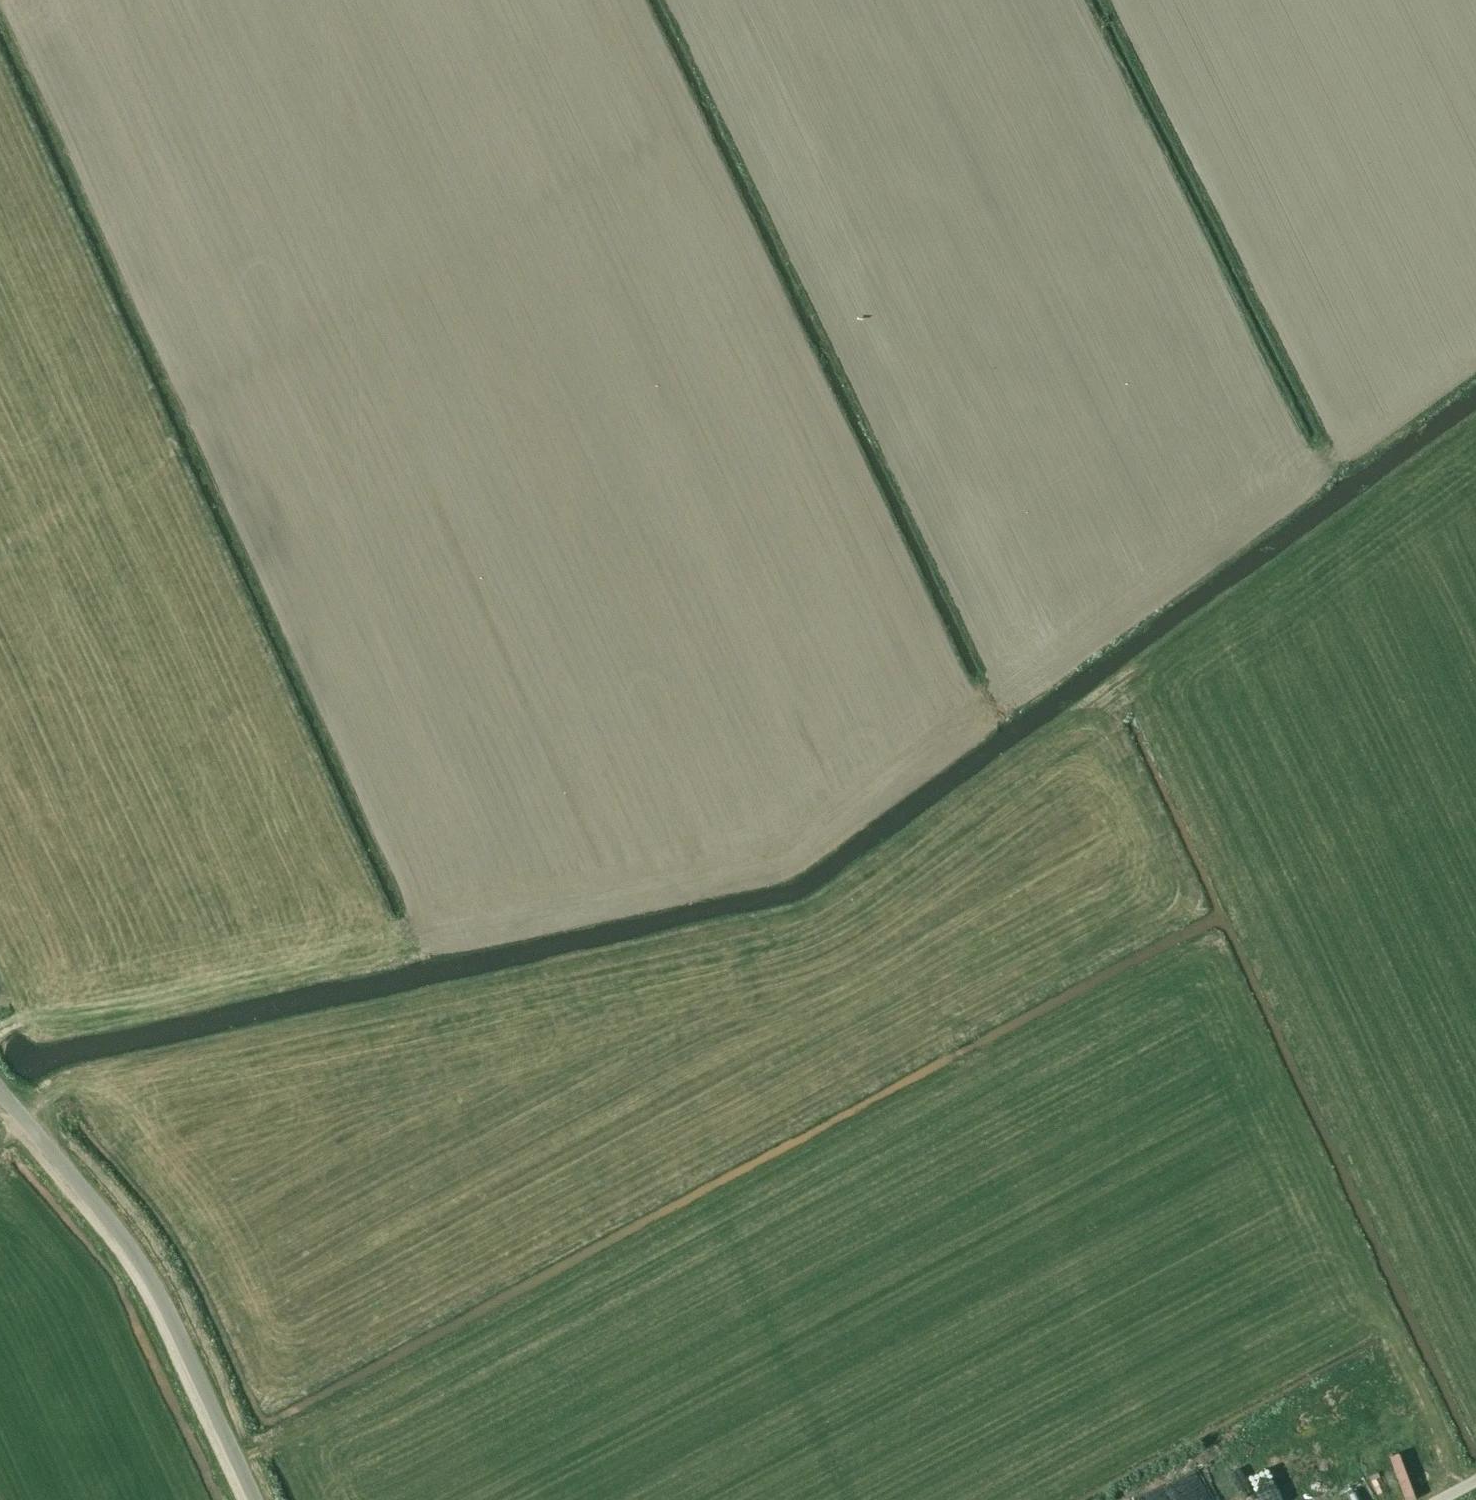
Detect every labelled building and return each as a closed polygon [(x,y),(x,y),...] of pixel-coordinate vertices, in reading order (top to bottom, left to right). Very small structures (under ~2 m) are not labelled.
[(1177,1499),(1215,1499),(1200,1468),(1169,1483),(1177,1499)]
